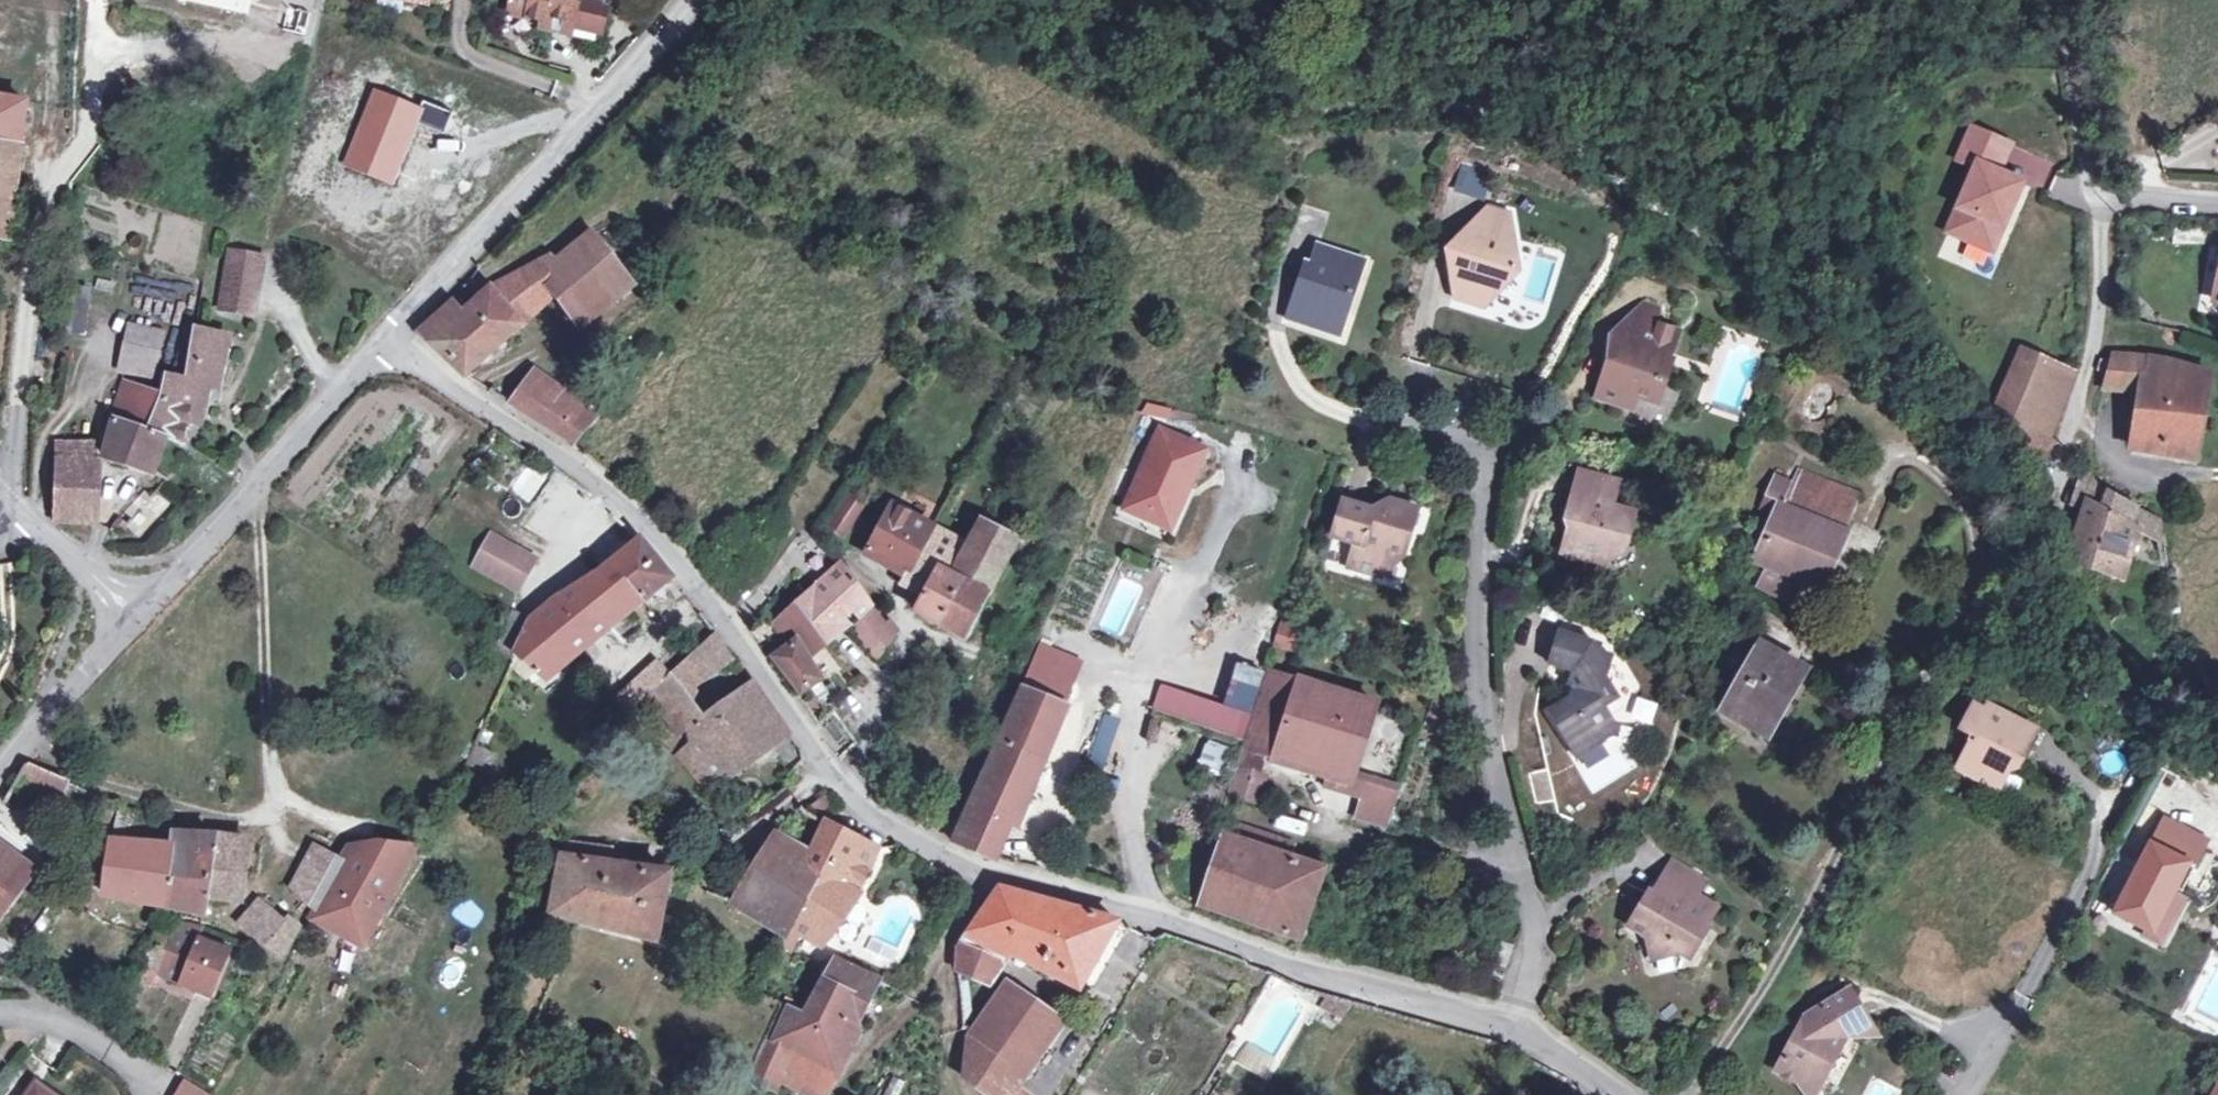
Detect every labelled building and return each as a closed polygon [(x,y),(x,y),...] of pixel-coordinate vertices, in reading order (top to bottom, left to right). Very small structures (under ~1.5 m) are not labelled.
[(574,21),(601,27),(603,27),(606,14),(603,13),(606,0),(512,0),(509,12),(547,20),(548,16),(574,21)] [(548,16),(547,20),(545,28),(571,33),(598,38),(601,27),(574,21),(548,16)] [(21,150),(28,102),(0,97),(0,146),(21,150)] [(1993,160),(2007,132),(1977,117),(1961,149),(1979,157),(1950,220),(1993,241),(2024,176),(2001,164),(1993,160)] [(1993,160),(2001,164),(2016,135),(2007,132),(1993,160)] [(0,146),(0,240),(7,241),(21,150),(0,146)] [(1466,225),(1507,219),(1506,211),(1485,205),(1466,225)] [(1515,272),(1507,219),(1466,225),(1454,237),(1447,266),(1452,298),(1486,308),(1492,289),(1498,290),(1515,272)] [(2173,245),(2203,246),(2203,230),(2174,229),(2173,245)] [(542,264),(493,286),(466,309),(462,304),(458,307),(454,302),(437,314),(417,333),(460,374),(517,324),(527,320),(558,289),(582,320),(631,281),(592,232),(546,269),(542,264)] [(1331,314),(1343,318),(1361,262),(1316,247),(1309,270),(1304,268),(1287,319),(1325,332),(1331,314)] [(255,315),(264,258),(231,253),(221,309),(255,315)] [(67,329),(84,330),(88,287),(70,286),(67,329)] [(1643,305),(1631,316),(1654,324),(1659,310),(1643,305)] [(1338,336),(1343,318),(1331,314),(1325,332),(1338,336)] [(1677,331),(1654,324),(1631,316),(1619,327),(1633,341),(1607,366),(1597,399),(1620,406),(1624,393),(1635,397),(1653,402),(1677,331)] [(125,321),(113,371),(151,381),(164,331),(125,321)] [(191,407),(205,409),(210,387),(218,388),(229,337),(195,328),(187,381),(167,376),(162,396),(124,385),(116,416),(106,457),(153,473),(165,442),(166,440),(184,445),(188,421),(191,407)] [(1993,414),(2003,418),(2025,441),(2018,456),(2037,484),(2050,448),(2046,447),(2070,382),(2073,374),(2020,351),(1993,414)] [(2145,376),(2148,358),(2113,354),(2105,385),(2140,394),(2142,375),(2145,376)] [(2142,375),(2140,394),(2131,447),(2196,458),(2211,375),(2161,359),(2148,358),(2145,376),(2142,375)] [(554,400),(527,381),(509,405),(538,424),(554,400)] [(1624,393),(1620,406),(1631,410),(1635,397),(1624,393)] [(590,429),(562,406),(542,427),(573,446),(590,429)] [(202,424),(205,409),(191,407),(188,421),(202,424)] [(1205,450),(1158,429),(1122,508),(1169,529),(1205,450)] [(54,445),(54,460),(90,460),(90,445),(54,445)] [(90,460),(54,460),(54,521),(95,524),(96,460),(90,460)] [(2118,497),(2101,489),(2097,484),(2092,479),(2090,472),(2086,470),(2073,505),(2084,509),(2069,556),(2082,564),(2124,579),(2137,532),(2165,548),(2161,520),(2118,497)] [(1602,564),(1617,557),(1622,536),(1630,532),(1635,513),(1613,507),(1619,482),(1579,471),(1567,514),(1572,516),(1562,553),(1602,564)] [(1835,513),(1849,519),(1858,497),(1795,473),(1791,485),(1839,505),(1835,513)] [(1819,590),(1849,519),(1835,513),(1839,505),(1791,485),(1773,478),(1765,494),(1779,501),(1753,562),(1767,568),(1758,588),(1784,600),(1794,579),(1819,590)] [(836,532),(855,505),(845,498),(826,526),(836,532)] [(1356,544),(1350,567),(1380,576),(1388,553),(1402,558),(1410,532),(1404,530),(1410,507),(1388,500),(1384,514),(1344,501),(1334,536),(1356,544)] [(967,546),(891,505),(870,548),(908,568),(903,577),(927,591),(917,612),(940,624),(966,638),(1018,540),(980,520),(967,546)] [(493,535),(475,566),(518,591),(537,560),(493,535)] [(554,601),(532,620),(530,622),(514,614),(498,649),(514,662),(517,654),(546,681),(672,577),(641,538),(601,572),(554,601)] [(845,548),(839,553),(846,562),(851,558),(845,548)] [(854,626),(875,608),(844,565),(798,604),(775,625),(792,650),(776,661),(801,694),(822,680),(805,658),(825,642),(849,621),(854,626)] [(894,635),(875,608),(854,626),(851,629),(879,659),(894,635)] [(1296,627),(1279,622),(1271,646),(1289,651),(1296,627)] [(1604,709),(1619,700),(1606,677),(1612,657),(1590,650),(1592,642),(1560,632),(1550,663),(1571,671),(1568,684),(1572,685),(1568,700),(1549,712),(1578,759),(1604,743),(1603,742),(1618,733),(1610,718),(1604,709)] [(712,634),(670,672),(685,692),(729,661),(712,634)] [(1723,707),(1764,731),(1798,670),(1757,648),(1723,707)] [(1041,651),(1023,692),(1065,708),(1082,668),(1041,651)] [(658,661),(629,690),(639,700),(645,695),(666,676),(670,672),(658,661)] [(699,720),(680,734),(678,735),(687,745),(676,756),(706,790),(717,783),(789,732),(754,683),(704,717),(685,692),(670,672),(666,676),(699,720)] [(1329,773),(1352,780),(1375,706),(1270,673),(1248,745),(1272,752),(1271,756),(1329,773)] [(666,676),(645,695),(680,734),(699,720),(666,676)] [(1223,709),(1245,718),(1253,698),(1231,689),(1223,709)] [(639,700),(629,690),(616,702),(626,712),(639,700)] [(1065,708),(1023,692),(978,799),(955,844),(973,852),(989,856),(1004,821),(1016,828),(1065,708)] [(1179,692),(1172,712),(1238,737),(1245,718),(1223,709),(1179,692)] [(1624,708),(1619,700),(1604,709),(1610,718),(1624,708)] [(1974,735),(1956,768),(1979,780),(1985,768),(1995,773),(2008,769),(2015,756),(2021,759),(2037,731),(1987,705),(1984,710),(1973,705),(1961,728),(1974,735)] [(1090,752),(1106,757),(1118,718),(1102,713),(1090,752)] [(2044,734),(2037,731),(2021,759),(2028,763),(2044,734)] [(1196,769),(1221,775),(1229,746),(1204,740),(1196,769)] [(492,755),(474,745),(466,763),(486,771),(492,755)] [(1234,784),(1231,782),(1228,795),(1256,804),(1264,776),(1256,774),(1257,771),(1260,759),(1242,754),(1239,764),(1234,784)] [(57,806),(68,783),(26,765),(15,785),(57,806)] [(1985,768),(1979,780),(1997,789),(2008,769),(1995,773),(1985,768)] [(1352,780),(1329,773),(1324,788),(1363,799),(1367,785),(1352,780)] [(1399,795),(1367,785),(1363,799),(1357,819),(1386,828),(1399,795)] [(206,915),(209,899),(234,901),(243,840),(176,836),(175,847),(154,845),(158,818),(158,815),(146,813),(122,810),(122,806),(117,805),(104,895),(166,907),(206,915)] [(2164,818),(2150,845),(2186,863),(2176,885),(2183,889),(2207,842),(2164,818)] [(788,938),(784,947),(790,951),(799,935),(818,948),(846,921),(836,915),(857,896),(878,851),(824,824),(809,854),(776,837),(734,905),(788,938)] [(1245,828),(1240,842),(1285,857),(1290,843),(1245,828)] [(1285,857),(1240,842),(1223,836),(1200,904),(1298,937),(1321,870),(1285,857)] [(655,942),(669,878),(669,874),(609,865),(611,850),(566,842),(551,916),(579,922),(655,942)] [(415,849),(379,844),(353,848),(346,854),(342,861),(315,847),(292,888),(316,910),(311,919),(362,946),(415,849)] [(2186,863),(2150,845),(2114,914),(2151,933),(2176,885),(2186,863)] [(0,846),(0,915),(33,871),(0,846)] [(1645,905),(1649,907),(1645,912),(1642,910),(1640,908),(1628,926),(1647,937),(1651,952),(1670,948),(1688,959),(1699,942),(1695,939),(1715,908),(1696,895),(1703,884),(1671,864),(1645,905)] [(989,985),(1003,966),(1010,946),(1083,982),(1117,920),(1112,919),(1064,907),(1015,895),(1004,895),(997,896),(991,900),(958,950),(957,951),(957,952),(957,958),(957,971),(989,985)] [(298,933),(297,928),(287,919),(283,925),(258,902),(240,923),(282,959),(298,933)] [(174,922),(169,938),(195,945),(197,940),(201,930),(174,922)] [(195,945),(169,938),(156,932),(145,961),(142,970),(158,977),(159,974),(210,997),(229,951),(197,940),(195,945)] [(0,962),(0,963),(5,967),(12,957),(6,953),(0,962)] [(789,1007),(773,1041),(832,1072),(877,982),(832,960),(803,1013),(789,1007)] [(1007,987),(975,1031),(999,1048),(1029,1069),(1061,1025),(1007,987)] [(1869,1024),(1849,991),(1815,1011),(1818,1015),(1811,1019),(1806,1017),(1777,1070),(1803,1086),(1822,1080),(1830,1073),(1844,1038),(1869,1024)] [(1869,1024),(1844,1038),(1874,1034),(1869,1024)] [(1029,1069),(999,1048),(975,1031),(970,1029),(970,1031),(964,1080),(986,1094),(1011,1094),(1017,1086),(1029,1069)] [(773,1041),(768,1039),(750,1079),(775,1090),(779,1081),(807,1094),(820,1094),(832,1072),(773,1041)] [(187,1081),(179,1094),(210,1094),(187,1081)] [(36,1082),(27,1094),(40,1094),(45,1088),(36,1082)] [(1011,1094),(1029,1094),(1017,1086),(1011,1094)]
